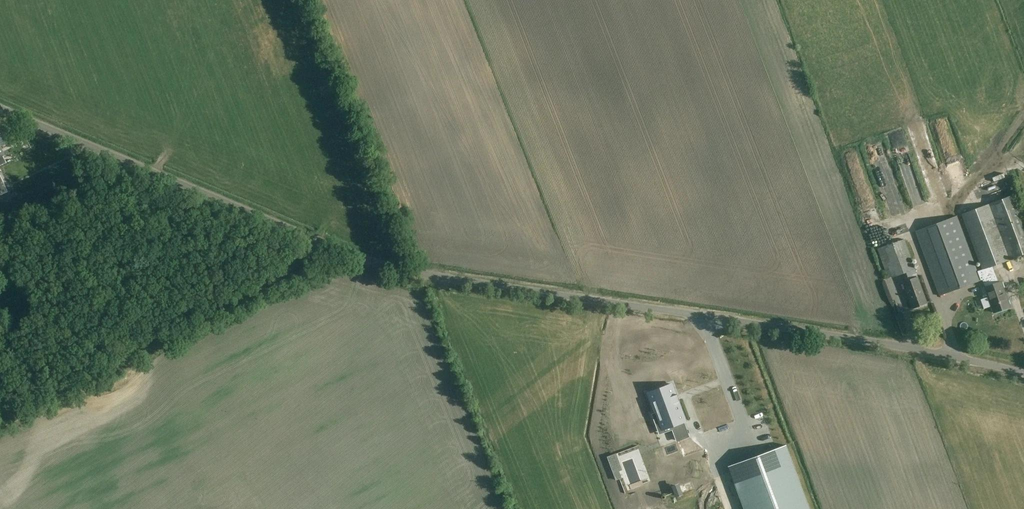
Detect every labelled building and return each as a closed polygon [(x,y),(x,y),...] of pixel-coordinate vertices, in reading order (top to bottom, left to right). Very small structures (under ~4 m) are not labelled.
[(907,175),(912,172),(908,164),(903,166),(907,175)] [(881,187),(883,200),(892,199),(891,191),(887,191),(886,187),(881,187)] [(972,284),(982,280),(985,288),(984,288),(994,313),(1010,307),(1000,282),(998,283),(992,267),(1023,254),(1023,218),(1015,194),(962,214),(982,270),(978,272),(957,216),(916,231),(940,296),(973,284),(972,284)] [(904,239),(881,248),(892,278),(916,269),(904,239)] [(912,309),(928,303),(918,277),(902,283),(912,309)] [(652,414),(656,424),(659,423),(662,430),(672,426),(685,422),(671,384),(648,393),(655,413),(652,414)] [(713,405),(728,401),(723,385),(709,390),(713,405)] [(724,413),(708,419),(713,431),(729,425),(724,413)] [(678,434),(682,444),(691,440),(687,430),(678,434)] [(744,508),(809,508),(786,445),(728,466),(744,508)]
